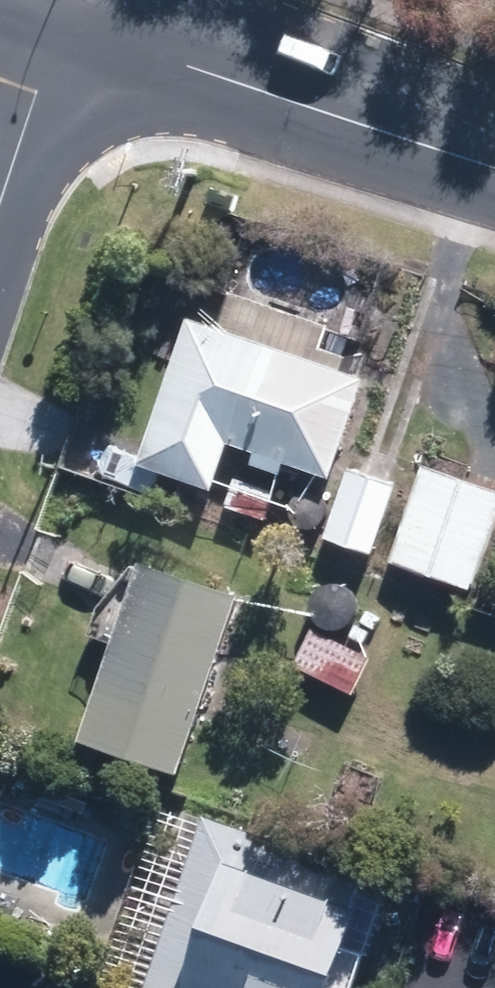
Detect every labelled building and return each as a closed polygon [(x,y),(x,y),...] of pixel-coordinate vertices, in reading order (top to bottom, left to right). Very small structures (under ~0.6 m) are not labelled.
[(377,370),(363,365),(367,354),(333,342),(342,317),(244,282),(231,318),(204,308),(151,455),(229,483),(246,434),(270,442),(263,461),(287,470),(294,449),(342,467),(377,370)] [(494,552),(494,483),(431,458),(395,553),(455,576),(466,547),(493,557),(494,552)] [(380,550),(406,480),(360,463),(334,533),(380,550)] [(287,526),(292,531),(298,534),(305,535),(311,533),(318,530),(322,524),(325,518),(325,511),(323,504),(318,499),(313,495),(306,493),(299,494),(293,496),(288,500),(284,506),(283,513),(284,519),(287,526)] [(197,758),(266,580),(169,543),(101,721),(197,758)] [(315,617),(320,622),(327,625),(334,626),(340,625),(346,621),(351,616),(353,609),(354,602),(351,596),(347,590),(342,586),(335,584),(328,585),(322,587),(317,592),(313,598),(312,604),(312,611),(315,617)] [(370,659),(315,629),(296,664),(351,694),(370,659)] [(392,940),(417,875),(225,799),(149,987),(372,987),(392,940)]
